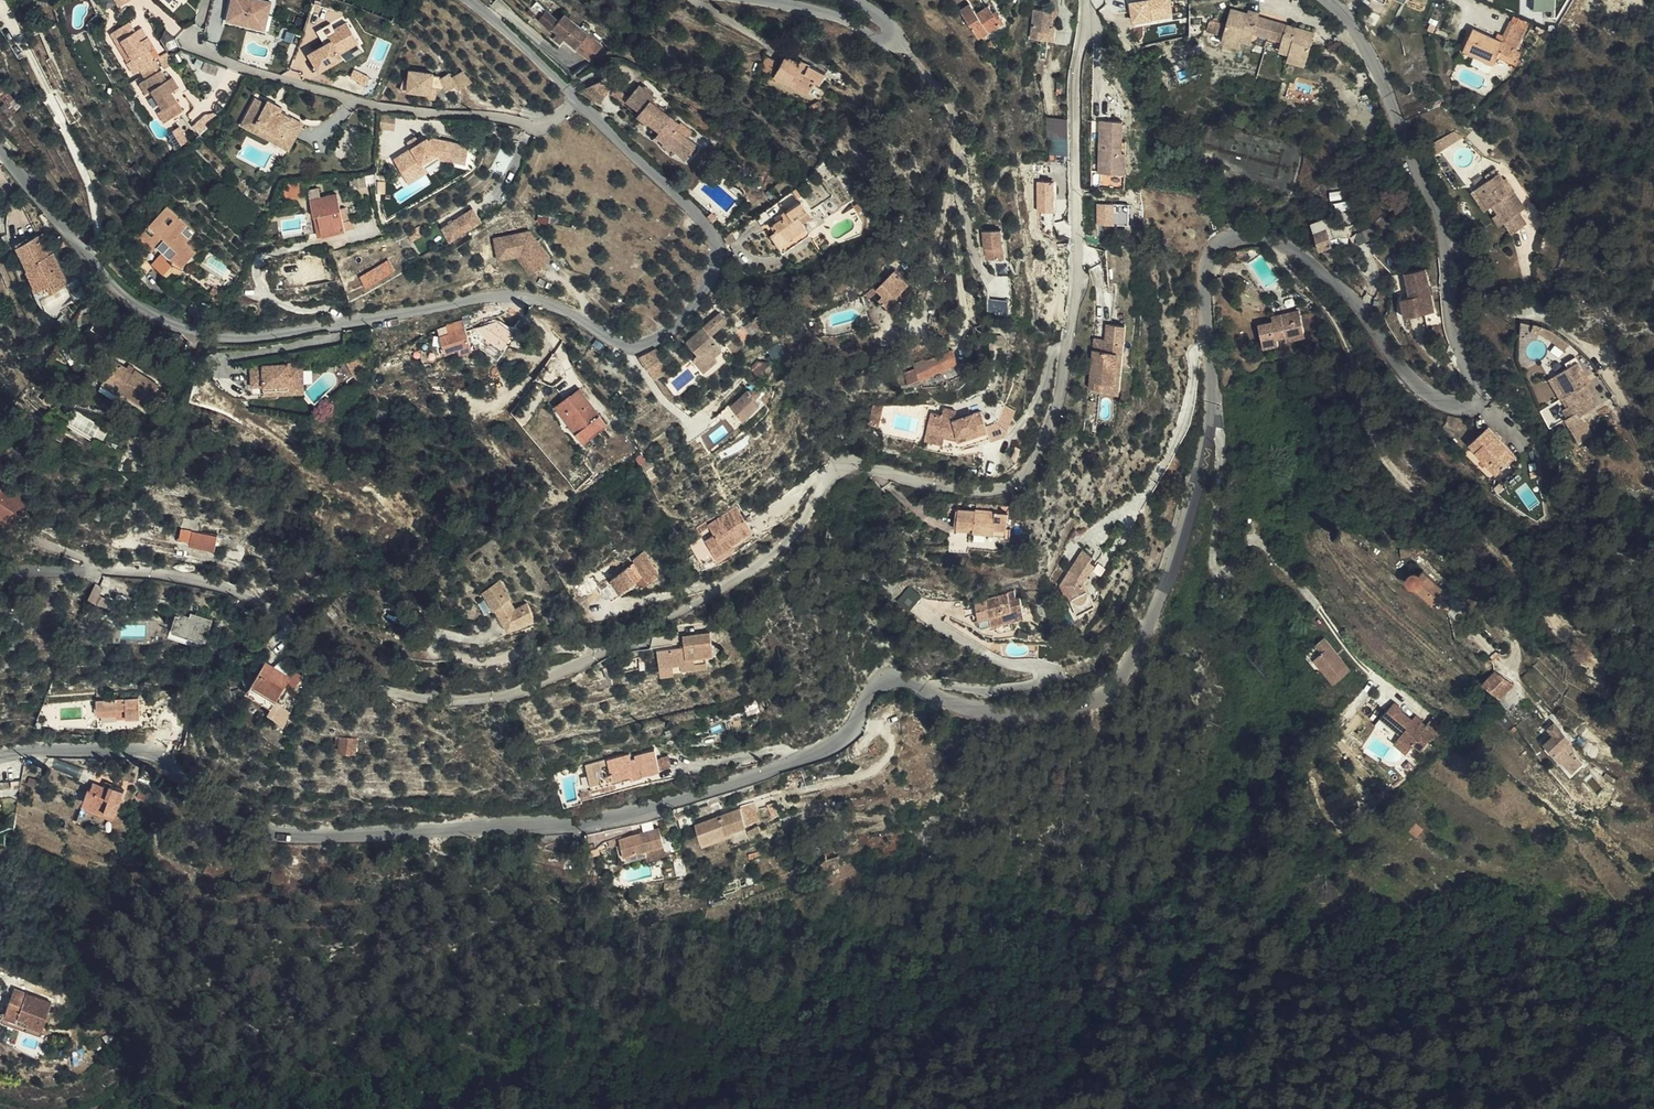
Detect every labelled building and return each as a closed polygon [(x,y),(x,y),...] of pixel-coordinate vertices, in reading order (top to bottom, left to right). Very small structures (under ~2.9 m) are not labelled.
[(272,0),(230,0),(226,21),(267,29),(272,0)] [(1174,18),(1173,0),(1131,0),(1133,22),(1174,18)] [(1244,14),(1256,17),(1258,11),(1245,8),(1244,14)] [(1027,38),(1050,40),(1050,27),(1047,26),(1047,10),(1027,9),(1027,38)] [(1264,42),(1270,21),(1256,17),(1244,14),(1228,9),(1223,25),(1220,37),(1238,42),(1261,49),(1264,42)] [(943,47),(975,42),(972,21),(951,25),(949,13),(938,14),(943,47)] [(131,64),(137,72),(152,62),(139,45),(144,42),(136,32),(130,36),(117,18),(102,31),(108,39),(111,38),(124,55),(120,59),(126,68),(131,64)] [(318,28),(324,43),(309,50),(318,71),(363,52),(349,20),(334,27),(332,22),(318,28)] [(1202,31),(1220,37),(1223,25),(1205,20),(1202,31)] [(546,38),(572,51),(581,35),(555,21),(546,38)] [(1287,48),(1285,56),(1305,61),(1312,33),(1270,21),(1264,42),(1275,45),(1287,48)] [(1509,57),(1521,26),(1506,21),(1498,42),(1469,31),(1462,53),(1492,63),(1495,52),(1509,57)] [(1236,49),(1238,42),(1220,37),(1219,43),(1236,49)] [(1273,53),(1285,56),(1287,48),(1275,45),(1273,53)] [(767,79),(769,77),(776,65),(763,55),(754,71),(767,79)] [(776,65),(769,77),(802,96),(808,83),(816,87),(823,76),(798,62),(796,65),(782,56),(776,65)] [(1305,61),(1285,56),(1283,63),(1302,69),(1305,61)] [(152,62),(137,72),(138,74),(133,77),(142,88),(147,84),(160,101),(158,103),(165,112),(181,100),(169,84),(173,81),(164,69),(159,73),(152,62)] [(406,70),(405,89),(429,92),(429,87),(440,90),(446,96),(452,90),(457,95),(471,83),(462,72),(452,79),(447,74),(441,80),(434,77),(430,76),(430,73),(406,70)] [(6,102),(12,97),(0,83),(0,95),(6,102)] [(587,99),(594,108),(599,104),(602,106),(613,95),(603,85),(587,99)] [(679,155),(688,161),(697,148),(691,143),(680,134),(683,129),(652,105),(655,101),(651,97),(653,93),(647,89),(644,92),(640,89),(627,106),(643,118),(641,121),(652,129),(653,128),(663,135),(660,139),(667,145),(664,148),(677,158),(679,155)] [(259,108),(275,116),(278,109),(263,102),(259,108)] [(284,137),(288,122),(275,116),(259,108),(247,103),(234,128),(246,135),(250,127),(275,140),(278,134),(284,137)] [(373,127),(387,128),(388,114),(374,112),(373,127)] [(1048,118),(1049,155),(1069,154),(1068,118),(1048,118)] [(1100,120),(1099,140),(1124,139),(1125,121),(1100,120)] [(296,126),(288,122),(284,137),(289,140),(296,126)] [(281,150),(284,137),(278,134),(275,140),(250,127),(246,135),(281,150)] [(685,127),(683,129),(680,134),(691,143),(696,137),(685,127)] [(1435,137),(1440,147),(1455,139),(1451,130),(1435,137)] [(289,140),(284,137),(281,150),(284,152),(289,140)] [(404,150),(414,145),(409,137),(400,142),(404,150)] [(1429,153),(1440,147),(1435,137),(1424,143),(1429,153)] [(1124,139),(1099,140),(1097,172),(1104,172),(1103,185),(1123,186),(1124,139)] [(419,173),(434,165),(435,159),(447,161),(451,146),(430,142),(424,146),(421,141),(414,145),(404,150),(385,161),(393,177),(415,166),(419,173)] [(697,148),(688,161),(690,163),(699,149),(697,148)] [(398,185),(419,173),(415,166),(393,177),(398,185)] [(1489,205),(1499,223),(1506,233),(1520,225),(1514,214),(1519,210),(1507,192),(1501,195),(1494,183),(1498,181),(1491,167),(1479,176),(1481,180),(1469,188),(1483,209),(1489,205)] [(1481,180),(1479,176),(1468,182),(1469,188),(1481,180)] [(296,190),(293,179),(277,182),(278,192),(285,194),(296,190)] [(1037,212),(1056,212),(1056,180),(1037,181),(1037,212)] [(705,194),(733,219),(744,205),(716,181),(705,194)] [(1477,212),(1483,209),(1469,188),(1464,191),(1477,212)] [(797,189),(781,196),(786,207),(802,200),(797,189)] [(302,196),(306,212),(310,211),(314,229),(336,223),(329,190),(302,196)] [(1130,225),(1130,202),(1097,203),(1097,226),(1130,225)] [(781,245),(772,253),(777,259),(806,237),(799,228),(807,221),(793,204),(776,218),(779,222),(766,232),(772,240),(775,237),(781,245)] [(130,236),(140,246),(144,242),(148,247),(157,255),(148,265),(160,276),(171,264),(175,268),(190,250),(180,241),(182,238),(174,231),(180,225),(159,205),(130,236)] [(1494,226),(1499,223),(1489,205),(1483,209),(1494,226)] [(434,226),(437,231),(466,213),(462,207),(434,226)] [(310,211),(306,212),(310,230),(314,229),(310,211)] [(437,231),(441,238),(449,235),(458,229),(472,221),(471,219),(466,213),(437,231)] [(1307,223),(1310,233),(1323,229),(1321,219),(1307,223)] [(37,225),(31,227),(37,245),(43,243),(37,225)] [(37,245),(31,227),(21,231),(23,237),(11,241),(18,259),(24,257),(33,282),(44,278),(46,284),(58,279),(43,243),(37,245)] [(540,227),(493,237),(498,259),(523,255),(525,267),(547,263),(540,227)] [(449,235),(441,238),(447,248),(463,238),(458,229),(449,235)] [(1312,250),(1326,245),(1323,229),(1310,233),(1308,234),(1312,250)] [(1006,259),(1003,230),(983,232),(986,261),(1006,259)] [(23,237),(21,231),(10,235),(11,241),(23,237)] [(766,246),(772,253),(781,245),(775,237),(772,240),(766,246)] [(144,242),(140,246),(145,251),(148,247),(144,242)] [(1235,248),(1226,250),(1230,261),(1239,258),(1235,248)] [(357,285),(385,269),(377,257),(350,272),(357,285)] [(723,264),(730,270),(735,265),(728,258),(723,264)] [(885,305),(900,291),(895,286),(903,278),(892,267),(874,286),(880,292),(876,296),(885,305)] [(1431,310),(1422,268),(1404,272),(1408,295),(1397,298),(1402,316),(1431,310)] [(895,286),(900,291),(903,294),(911,285),(903,278),(895,286)] [(107,300),(104,303),(121,313),(122,312),(107,300)] [(121,313),(104,303),(100,308),(115,320),(121,313)] [(679,346),(691,359),(705,348),(700,342),(710,334),(703,326),(718,312),(710,303),(678,331),(685,340),(679,346)] [(747,316),(753,313),(749,304),(737,310),(739,315),(745,313),(747,316)] [(1307,332),(1302,309),(1276,315),(1276,318),(1261,323),(1265,346),(1282,342),(1282,339),(1307,332)] [(503,340),(503,339),(510,337),(504,318),(486,324),(492,344),(503,340)] [(1119,351),(1124,351),(1127,325),(1108,323),(1106,338),(1106,344),(1095,343),(1091,385),(1102,386),(1102,380),(1116,381),(1119,351)] [(1535,343),(1540,335),(1530,328),(1525,335),(1535,343)] [(447,347),(460,339),(455,330),(442,339),(447,347)] [(1558,349),(1540,335),(1535,343),(1551,356),(1558,349)] [(469,354),(460,339),(447,347),(437,353),(445,367),(456,361),(469,354)] [(910,362),(914,373),(916,377),(960,357),(958,339),(922,356),(910,362)] [(653,348),(636,362),(649,375),(658,367),(664,373),(670,367),(653,348)] [(1120,391),(1124,351),(1119,351),(1116,381),(1102,380),(1102,386),(1102,389),(1120,391)] [(908,357),(910,362),(922,356),(920,352),(908,357)] [(472,361),(469,354),(456,361),(460,368),(472,361)] [(115,389),(132,400),(134,397),(142,402),(153,385),(130,369),(128,372),(121,367),(122,365),(112,358),(99,378),(115,389)] [(1582,401),(1575,388),(1570,390),(1566,385),(1570,383),(1565,376),(1570,373),(1564,361),(1554,367),(1556,373),(1548,377),(1556,396),(1554,398),(1558,408),(1555,410),(1558,418),(1553,421),(1551,423),(1557,434),(1572,426),(1570,421),(1583,413),(1579,403),(1582,401)] [(904,378),(914,373),(910,362),(899,367),(904,378)] [(658,367),(649,375),(654,382),(664,373),(658,367)] [(234,393),(274,388),(272,369),(221,375),(223,394),(234,393)] [(1570,390),(1575,388),(1576,387),(1570,373),(1565,376),(1570,383),(1566,385),(1570,390)] [(1556,396),(1548,377),(1541,381),(1550,399),(1554,398),(1556,396)] [(113,393),(115,389),(99,378),(96,381),(113,393)] [(719,395),(733,407),(748,392),(735,379),(719,395)] [(562,426),(571,438),(594,422),(567,385),(545,402),(549,408),(552,406),(565,423),(562,426)] [(275,396),(274,388),(234,393),(236,401),(275,396)] [(155,395),(162,400),(166,395),(158,389),(155,395)] [(134,397),(132,400),(139,406),(142,402),(134,397)] [(1087,413),(1094,414),(1095,400),(1088,400),(1087,413)] [(933,416),(931,434),(946,436),(962,437),(962,434),(970,431),(972,437),(991,427),(983,409),(959,418),(959,410),(944,410),(943,417),(933,416)] [(1549,413),(1553,421),(1558,418),(1555,410),(1549,413)] [(1479,443),(1476,446),(1478,448),(1492,459),(1497,461),(1504,462),(1507,459),(1483,426),(1473,435),(1479,443)] [(1579,441),(1572,426),(1557,434),(1564,449),(1579,441)] [(1473,435),(1468,439),(1476,446),(1479,443),(1473,435)] [(1476,446),(1468,439),(1464,442),(1471,451),(1476,446)] [(1471,451),(1479,462),(1489,470),(1492,472),(1504,462),(1497,461),(1492,459),(1478,448),(1476,446),(1471,451)] [(1489,470),(1479,462),(1489,475),(1492,472),(1489,470)] [(3,522),(19,496),(12,491),(15,487),(0,478),(0,520),(3,522)] [(732,497),(704,514),(710,524),(702,529),(710,543),(727,532),(747,519),(732,497)] [(975,533),(1008,535),(1009,513),(1001,513),(1001,510),(979,509),(978,512),(957,511),(955,528),(970,529),(971,525),(975,526),(975,533)] [(695,520),(704,514),(701,511),(692,516),(695,520)] [(182,530),(206,535),(209,519),(173,513),(171,525),(183,527),(182,530)] [(727,532),(710,543),(713,547),(729,537),(727,532)] [(1063,544),(1070,548),(1077,539),(1070,533),(1063,544)] [(714,554),(705,536),(691,543),(699,561),(714,554)] [(1077,539),(1070,548),(1053,573),(1067,602),(1084,593),(1074,570),(1083,558),(1078,554),(1084,545),(1077,539)] [(1078,554),(1083,558),(1089,549),(1084,545),(1078,554)] [(609,575),(620,593),(659,568),(649,551),(609,575)] [(1434,593),(1447,582),(1427,559),(1424,561),(1416,560),(1410,561),(1407,564),(1406,567),(1407,572),(1410,575),(1412,575),(1417,573),(1434,593)] [(490,577),(473,588),(498,625),(525,611),(519,599),(505,606),(497,595),(500,593),(490,577)] [(971,589),(976,606),(986,603),(988,611),(1007,606),(1018,603),(1013,585),(1009,586),(1007,579),(971,589)] [(90,595),(110,605),(117,591),(97,581),(90,595)] [(899,599),(911,609),(923,595),(910,585),(899,599)] [(175,603),(170,617),(205,630),(211,611),(190,604),(189,608),(175,603)] [(986,603),(976,606),(969,608),(971,617),(981,614),(981,616),(986,616),(988,621),(1010,615),(1007,606),(988,611),(986,603)] [(205,630),(170,617),(167,627),(202,639),(205,630)] [(654,642),(656,656),(679,652),(680,660),(703,656),(702,647),(710,645),(706,623),(677,629),(678,637),(654,642)] [(1324,625),(1308,637),(1321,656),(1332,672),(1350,659),(1324,625)] [(1321,656),(1308,637),(1301,643),(1315,660),(1321,656)] [(679,652),(656,656),(658,666),(680,662),(680,660),(679,652)] [(248,684),(276,695),(286,671),(259,659),(248,684)] [(1491,694),(1503,683),(1488,667),(1475,678),(1491,694)] [(1491,694),(1489,697),(1503,711),(1515,697),(1503,683),(1491,694)] [(245,693),(272,705),(276,695),(248,684),(245,693)] [(140,710),(139,689),(96,692),(97,709),(126,707),(126,710),(140,710)] [(1394,730),(1391,735),(1403,744),(1406,739),(1416,746),(1427,730),(1410,718),(1409,720),(1391,707),(1393,703),(1385,698),(1374,714),(1394,730)] [(151,738),(163,740),(167,724),(155,721),(151,738)] [(1532,743),(1549,759),(1558,751),(1563,756),(1567,753),(1562,739),(1546,723),(1541,728),(1543,732),(1532,743)] [(339,747),(353,748),(354,734),(340,732),(339,747)] [(1400,749),(1402,746),(1391,735),(1387,741),(1400,749)] [(1391,735),(1402,746),(1403,744),(1391,735)] [(590,786),(643,774),(642,769),(658,765),(654,747),(631,753),(629,748),(584,761),(590,786)] [(104,804),(115,808),(123,784),(108,779),(107,784),(90,778),(88,785),(85,784),(81,794),(105,802),(104,804)] [(732,812),(691,823),(692,826),(688,827),(692,844),(718,837),(717,833),(736,828),(732,812)] [(1416,833),(1421,825),(1413,820),(1408,828),(1416,833)] [(608,856),(634,850),(632,844),(654,838),(650,822),(610,831),(611,837),(604,839),(608,856)] [(571,863),(582,860),(578,846),(574,847),(575,849),(573,850),(574,854),(569,856),(571,863)] [(90,951),(103,964),(110,956),(97,943),(90,951)] [(36,1024),(44,998),(6,986),(0,1006),(0,1016),(19,1022),(21,1019),(36,1024)] [(71,1063),(79,1060),(75,1051),(68,1053),(71,1063)]
